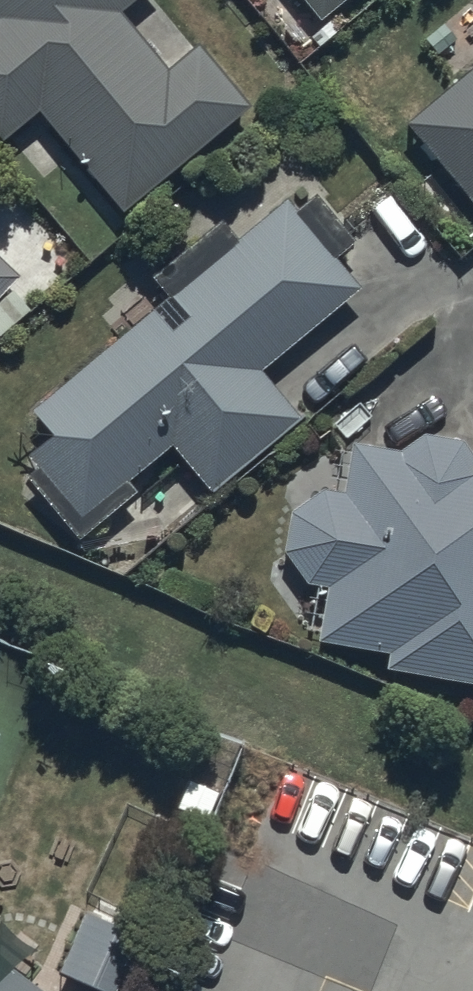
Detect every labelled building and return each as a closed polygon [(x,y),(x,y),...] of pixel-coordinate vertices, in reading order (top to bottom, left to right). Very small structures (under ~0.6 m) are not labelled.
[(40,104),(124,206),(248,103),(198,43),(169,67),(119,6),(126,0),(0,0),(0,136),(40,104)] [(318,19),(340,0),(302,0),(318,19)] [(405,116),(472,198),(472,60),(405,116)] [(150,275),(166,294),(31,406),(49,428),(20,453),(82,528),(133,486),(124,475),(171,436),(212,487),(299,415),(258,365),(354,285),(328,253),(349,236),(313,192),(295,207),(285,195),(235,236),(220,217),(150,275)] [(16,274),(0,258),(0,291),(16,274)] [(472,686),(472,447),(470,442),(430,441),(406,457),(359,450),(350,497),(328,494),(297,515),(289,556),(309,591),(331,595),(321,647),(393,661),(391,672),(472,686)] [(191,780),(179,806),(208,819),(219,793),(191,780)] [(84,910),(59,970),(110,990),(120,990),(143,934),(84,910)] [(3,962),(0,965),(0,990),(42,990),(3,962)]
